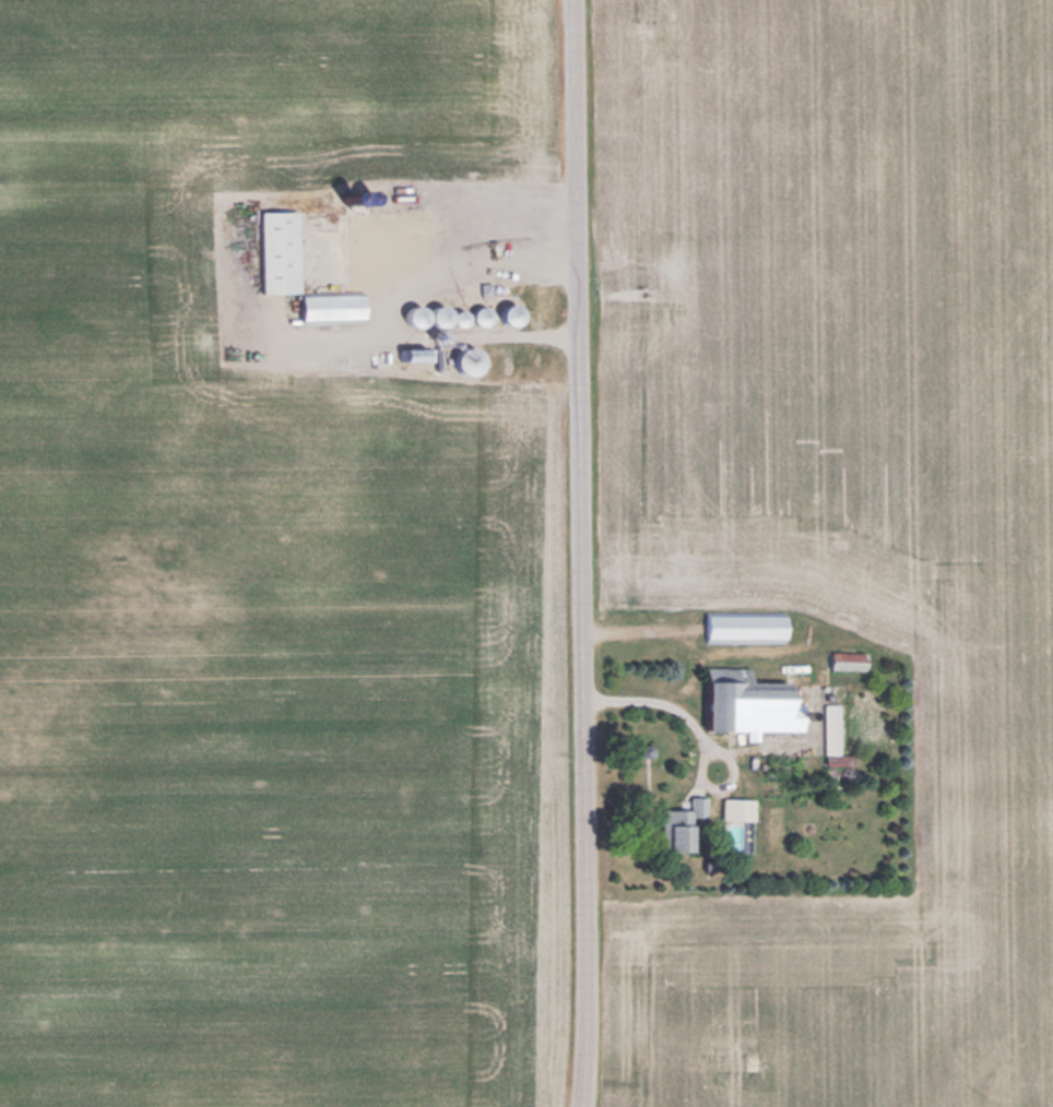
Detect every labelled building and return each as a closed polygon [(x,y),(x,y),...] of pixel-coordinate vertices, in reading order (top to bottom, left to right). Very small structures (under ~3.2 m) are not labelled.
[(303,291),(303,209),(265,209),(266,292),(303,291)] [(301,321),(372,320),(371,291),(301,292),(301,321)] [(521,302),(505,306),(508,323),(525,320),(521,302)] [(495,304),(439,309),(440,327),(477,324),(478,326),(496,324),(495,304)] [(406,326),(435,325),(434,305),(405,306),(406,326)] [(414,348),(414,360),(438,360),(438,348),(414,348)] [(705,611),(705,641),(791,641),(791,611),(705,611)] [(755,684),(755,667),(715,667),(714,731),(806,731),(806,684),(755,684)] [(669,852),(701,851),(700,808),(667,809),(669,852)]
